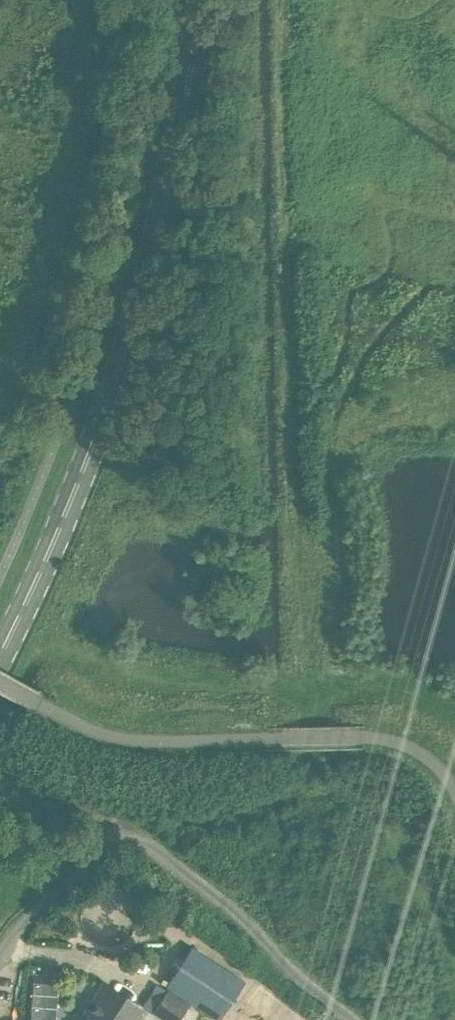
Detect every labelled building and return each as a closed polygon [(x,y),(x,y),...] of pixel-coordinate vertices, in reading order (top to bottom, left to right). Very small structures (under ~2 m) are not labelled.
[(168,992),(188,1006),(191,1007),(209,1019),(214,1019),(239,983),(190,949),(173,974),(178,977),(168,992)] [(145,1013),(105,987),(83,1019),(141,1019),(145,1013)] [(153,1014),(162,1019),(178,1019),(188,1006),(168,992),(153,1014)]
